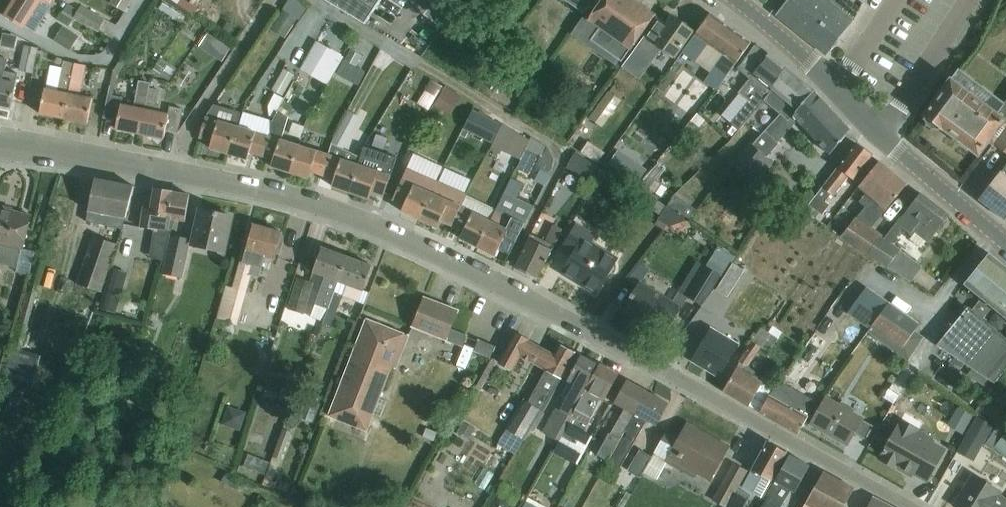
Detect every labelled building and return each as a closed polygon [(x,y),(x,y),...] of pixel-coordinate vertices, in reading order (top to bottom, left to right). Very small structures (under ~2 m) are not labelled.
[(5,16),(24,28),(25,27),(35,33),(52,6),(42,0),(41,0),(15,0),(5,16)] [(124,13),(132,0),(111,0),(109,4),(124,13)] [(365,25),(382,0),(325,0),(365,25)] [(588,19),(599,28),(590,40),(620,62),(630,50),(655,15),(634,0),(601,0),(593,0),(588,7),(594,11),(588,19)] [(777,15),(826,54),(852,22),(853,20),(832,2),(830,0),(789,0),(778,13),(777,15)] [(69,26),(73,19),(98,32),(105,19),(80,5),(77,10),(67,4),(58,20),(69,26)] [(283,10),(270,30),(285,39),(297,20),(283,10)] [(708,76),(721,85),(751,42),(710,13),(679,57),(693,67),(708,45),(723,55),(708,76)] [(674,57),(693,30),(672,16),(667,24),(657,17),(632,52),(643,59),(650,48),(654,51),(657,46),(674,57)] [(218,59),(228,42),(215,35),(205,51),(218,59)] [(743,108),(730,122),(739,130),(762,101),(787,69),(755,44),(737,69),(752,81),(735,101),(743,108)] [(24,45),(18,71),(33,74),(39,49),(24,45)] [(310,61),(304,71),(327,85),(343,57),(326,47),(316,64),(310,61)] [(152,70),(168,82),(177,69),(160,58),(152,70)] [(10,108),(16,83),(3,81),(7,60),(0,59),(0,106),(10,108)] [(39,114),(63,119),(74,64),(64,61),(62,68),(49,66),(44,90),(34,87),(30,106),(41,108),(39,114)] [(74,64),(63,119),(87,124),(92,99),(79,97),(85,66),(74,64)] [(661,73),(666,86),(683,78),(678,66),(661,73)] [(271,90),(283,97),(295,76),(283,69),(271,90)] [(787,69),(762,101),(779,115),(780,115),(783,117),(784,117),(790,120),(813,90),(787,69)] [(925,114),(925,115),(927,116),(926,118),(926,121),(928,124),(932,127),(935,127),(939,126),(940,126),(969,147),(970,149),(973,150),(978,154),(989,140),(995,144),(1005,128),(1005,102),(1003,106),(957,72),(941,92),(925,114)] [(432,74),(419,101),(433,107),(446,80),(432,74)] [(282,109),(296,114),(309,82),(295,76),(282,109)] [(116,130),(139,135),(149,89),(150,83),(139,81),(133,108),(121,105),(122,98),(108,95),(103,119),(117,122),(116,130)] [(614,85),(609,93),(608,93),(591,118),(602,126),(625,93),(614,85)] [(149,89),(139,135),(164,139),(165,131),(178,133),(183,110),(170,107),(168,115),(155,112),(160,92),(149,89)] [(790,120),(784,117),(783,117),(780,115),(779,115),(765,132),(765,131),(735,166),(748,177),(751,179),(768,159),(767,158),(779,143),(778,142),(798,119),(830,154),(848,132),(846,125),(813,90),(790,120)] [(439,97),(430,114),(442,121),(451,103),(439,97)] [(209,148),(228,154),(236,127),(241,113),(213,104),(205,118),(199,138),(211,142),(209,148)] [(236,127),(228,154),(247,160),(249,153),(261,157),(267,137),(268,137),(273,120),(241,111),(241,113),(236,127)] [(473,111),(464,129),(493,143),(501,125),(473,111)] [(348,112),(331,144),(343,149),(359,118),(348,112)] [(271,167),(290,173),(298,146),(279,141),(284,122),(273,118),(273,119),(273,120),(268,137),(267,137),(261,157),(273,161),(271,167)] [(529,140),(502,124),(501,125),(493,143),(491,146),(520,160),(529,140)] [(995,144),(1005,153),(1005,128),(995,144)] [(521,161),(516,169),(529,175),(538,156),(526,149),(529,140),(520,160),(521,161)] [(586,142),(580,152),(597,163),(603,153),(586,142)] [(606,157),(628,173),(639,158),(617,142),(606,157)] [(816,196),(809,205),(810,206),(821,214),(822,215),(830,205),(826,202),(831,195),(833,197),(849,176),(854,180),(872,156),(856,143),(816,196)] [(311,172),(322,176),(328,156),(298,146),(290,173),(308,179),(311,172)] [(359,165),(350,193),(369,199),(371,192),(384,196),(390,175),(391,175),(397,158),(364,147),(360,158),(358,165),(359,165)] [(570,163),(593,176),(598,167),(575,153),(570,163)] [(328,156),(322,176),(334,179),(332,187),(350,193),(359,165),(358,165),(360,158),(353,154),(351,163),(328,156)] [(859,215),(872,226),(908,183),(879,162),(858,187),(867,193),(859,202),(866,207),(859,215)] [(469,188),(474,175),(448,164),(442,178),(469,188)] [(979,199),(1005,220),(1005,165),(979,199)] [(401,211),(419,219),(437,181),(407,168),(393,199),(405,205),(401,211)] [(652,187),(667,195),(672,184),(657,176),(652,187)] [(94,179),(89,211),(106,215),(104,226),(115,228),(117,217),(125,219),(133,187),(94,178),(94,179)] [(440,220),(452,225),(461,206),(466,195),(466,194),(437,181),(419,219),(437,227),(440,220)] [(144,207),(140,228),(154,230),(148,258),(164,259),(170,233),(171,233),(174,219),(185,222),(186,217),(190,196),(171,193),(171,192),(154,189),(151,209),(144,207)] [(881,237),(868,255),(888,267),(911,282),(922,267),(901,250),(891,244),(903,228),(912,236),(915,232),(928,242),(950,215),(921,193),(902,217),(901,216),(889,232),(886,230),(881,237)] [(460,238),(478,246),(490,221),(491,221),(496,209),(466,195),(461,206),(452,225),(463,231),(460,238)] [(674,195),(667,206),(689,219),(696,209),(674,195)] [(666,226),(669,227),(688,220),(689,219),(667,206),(655,224),(664,230),(666,226)] [(810,206),(805,212),(817,220),(821,214),(810,206)] [(30,215),(0,208),(0,263),(15,267),(20,248),(22,249),(30,215)] [(490,221),(478,246),(495,254),(499,248),(510,253),(519,235),(525,223),(496,209),(491,221),(490,221)] [(193,245),(225,252),(232,217),(200,210),(193,245)] [(841,237),(868,255),(881,237),(854,219),(841,237)] [(244,250),(233,289),(226,287),(217,320),(237,326),(246,293),(247,293),(252,275),(259,277),(265,257),(275,260),(282,233),(253,225),(246,251),(244,250)] [(562,273),(596,293),(617,259),(590,243),(594,236),(576,225),(561,250),(572,257),(562,273)] [(515,266),(538,277),(560,234),(552,230),(545,242),(531,235),(515,266)] [(78,285),(67,324),(88,329),(98,291),(101,292),(108,269),(116,245),(93,236),(78,285)] [(164,273),(181,277),(189,240),(172,237),(164,273)] [(32,271),(39,250),(26,246),(19,266),(32,271)] [(326,277),(311,317),(323,322),(328,309),(327,308),(347,257),(322,248),(313,272),(326,277)] [(937,344),(951,353),(956,356),(965,363),(986,377),(995,383),(1005,370),(1005,339),(982,320),(993,307),(1005,318),(1005,266),(990,252),(964,283),(982,298),(971,310),(968,308),(937,344)] [(347,257),(327,308),(328,309),(323,322),(323,323),(330,326),(342,296),(358,302),(372,266),(347,257)] [(36,260),(4,379),(33,387),(42,355),(22,349),(46,262),(36,260)] [(688,297),(701,306),(720,275),(707,267),(688,297)] [(111,270),(100,309),(116,314),(128,274),(111,270)] [(289,309),(304,314),(313,283),(298,279),(289,309)] [(682,308),(640,282),(622,309),(665,335),(682,308)] [(446,338),(463,345),(467,334),(450,327),(457,309),(425,296),(413,325),(446,339),(446,338)] [(709,296),(689,326),(701,335),(722,304),(709,296)] [(888,303),(873,325),(902,346),(898,352),(909,360),(923,338),(914,332),(919,324),(889,302),(888,303)] [(396,367),(409,335),(367,319),(329,415),(367,430),(392,366),(396,367)] [(713,327),(693,359),(720,376),(741,343),(713,327)] [(734,373),(723,390),(749,406),(762,383),(752,376),(755,371),(747,367),(761,347),(768,353),(778,339),(762,328),(753,342),(740,361),(741,362),(734,373)] [(515,333),(499,363),(513,370),(520,357),(545,371),(528,403),(524,400),(507,430),(498,445),(516,455),(549,395),(550,396),(553,391),(554,391),(576,353),(560,344),(555,354),(529,340),(515,333)] [(785,374),(799,384),(827,343),(813,333),(785,374)] [(474,350),(491,357),(496,346),(478,339),(474,350)] [(561,437),(567,426),(570,428),(576,417),(572,415),(600,365),(582,355),(560,396),(562,397),(557,407),(556,406),(542,431),(558,441),(561,437)] [(954,358),(944,372),(954,379),(965,363),(956,356),(954,358)] [(567,426),(561,437),(573,443),(598,398),(604,402),(619,376),(600,365),(572,415),(576,417),(570,428),(567,426)] [(625,432),(626,432),(648,392),(627,380),(614,402),(625,409),(611,434),(609,433),(597,455),(608,461),(625,432)] [(884,396),(895,404),(905,388),(895,381),(884,396)] [(774,386),(769,395),(759,412),(798,434),(816,402),(780,382),(777,388),(774,386)] [(648,392),(626,432),(609,461),(621,468),(648,420),(657,425),(669,404),(648,392)] [(252,430),(275,438),(289,402),(266,393),(252,430)] [(824,399),(810,424),(848,444),(854,434),(866,441),(874,426),(861,420),(862,419),(824,399)] [(982,400),(975,411),(997,426),(1004,415),(982,400)] [(304,401),(296,419),(312,426),(320,407),(304,401)] [(228,407),(223,425),(240,430),(246,413),(228,407)] [(463,422),(457,432),(470,439),(475,429),(463,422)] [(652,457),(644,472),(657,479),(666,462),(694,477),(698,471),(711,479),(728,447),(687,425),(680,439),(667,432),(652,457)] [(896,469),(898,465),(927,481),(945,450),(915,433),(913,437),(897,428),(879,459),(896,469)] [(994,447),(1005,457),(1005,432),(994,447)] [(757,463),(753,470),(743,488),(762,499),(772,481),(787,454),(768,442),(757,463)] [(245,465),(265,475),(273,457),(253,447),(245,465)] [(640,478),(644,472),(652,457),(640,451),(628,471),(640,478)] [(772,488),(761,506),(780,506),(790,489),(796,492),(810,466),(790,455),(772,488)] [(725,506),(726,506),(737,487),(747,471),(735,464),(714,500),(725,506)] [(804,506),(844,506),(854,489),(824,471),(804,506)] [(1005,504),(1005,501),(997,495),(999,491),(973,475),(954,506),(956,506),(1004,506),(1005,504)] [(533,486),(531,503),(553,506),(556,489),(533,486)] [(726,506),(744,506),(751,495),(737,487),(726,506)] [(875,498),(870,506),(892,506),(875,498)]
